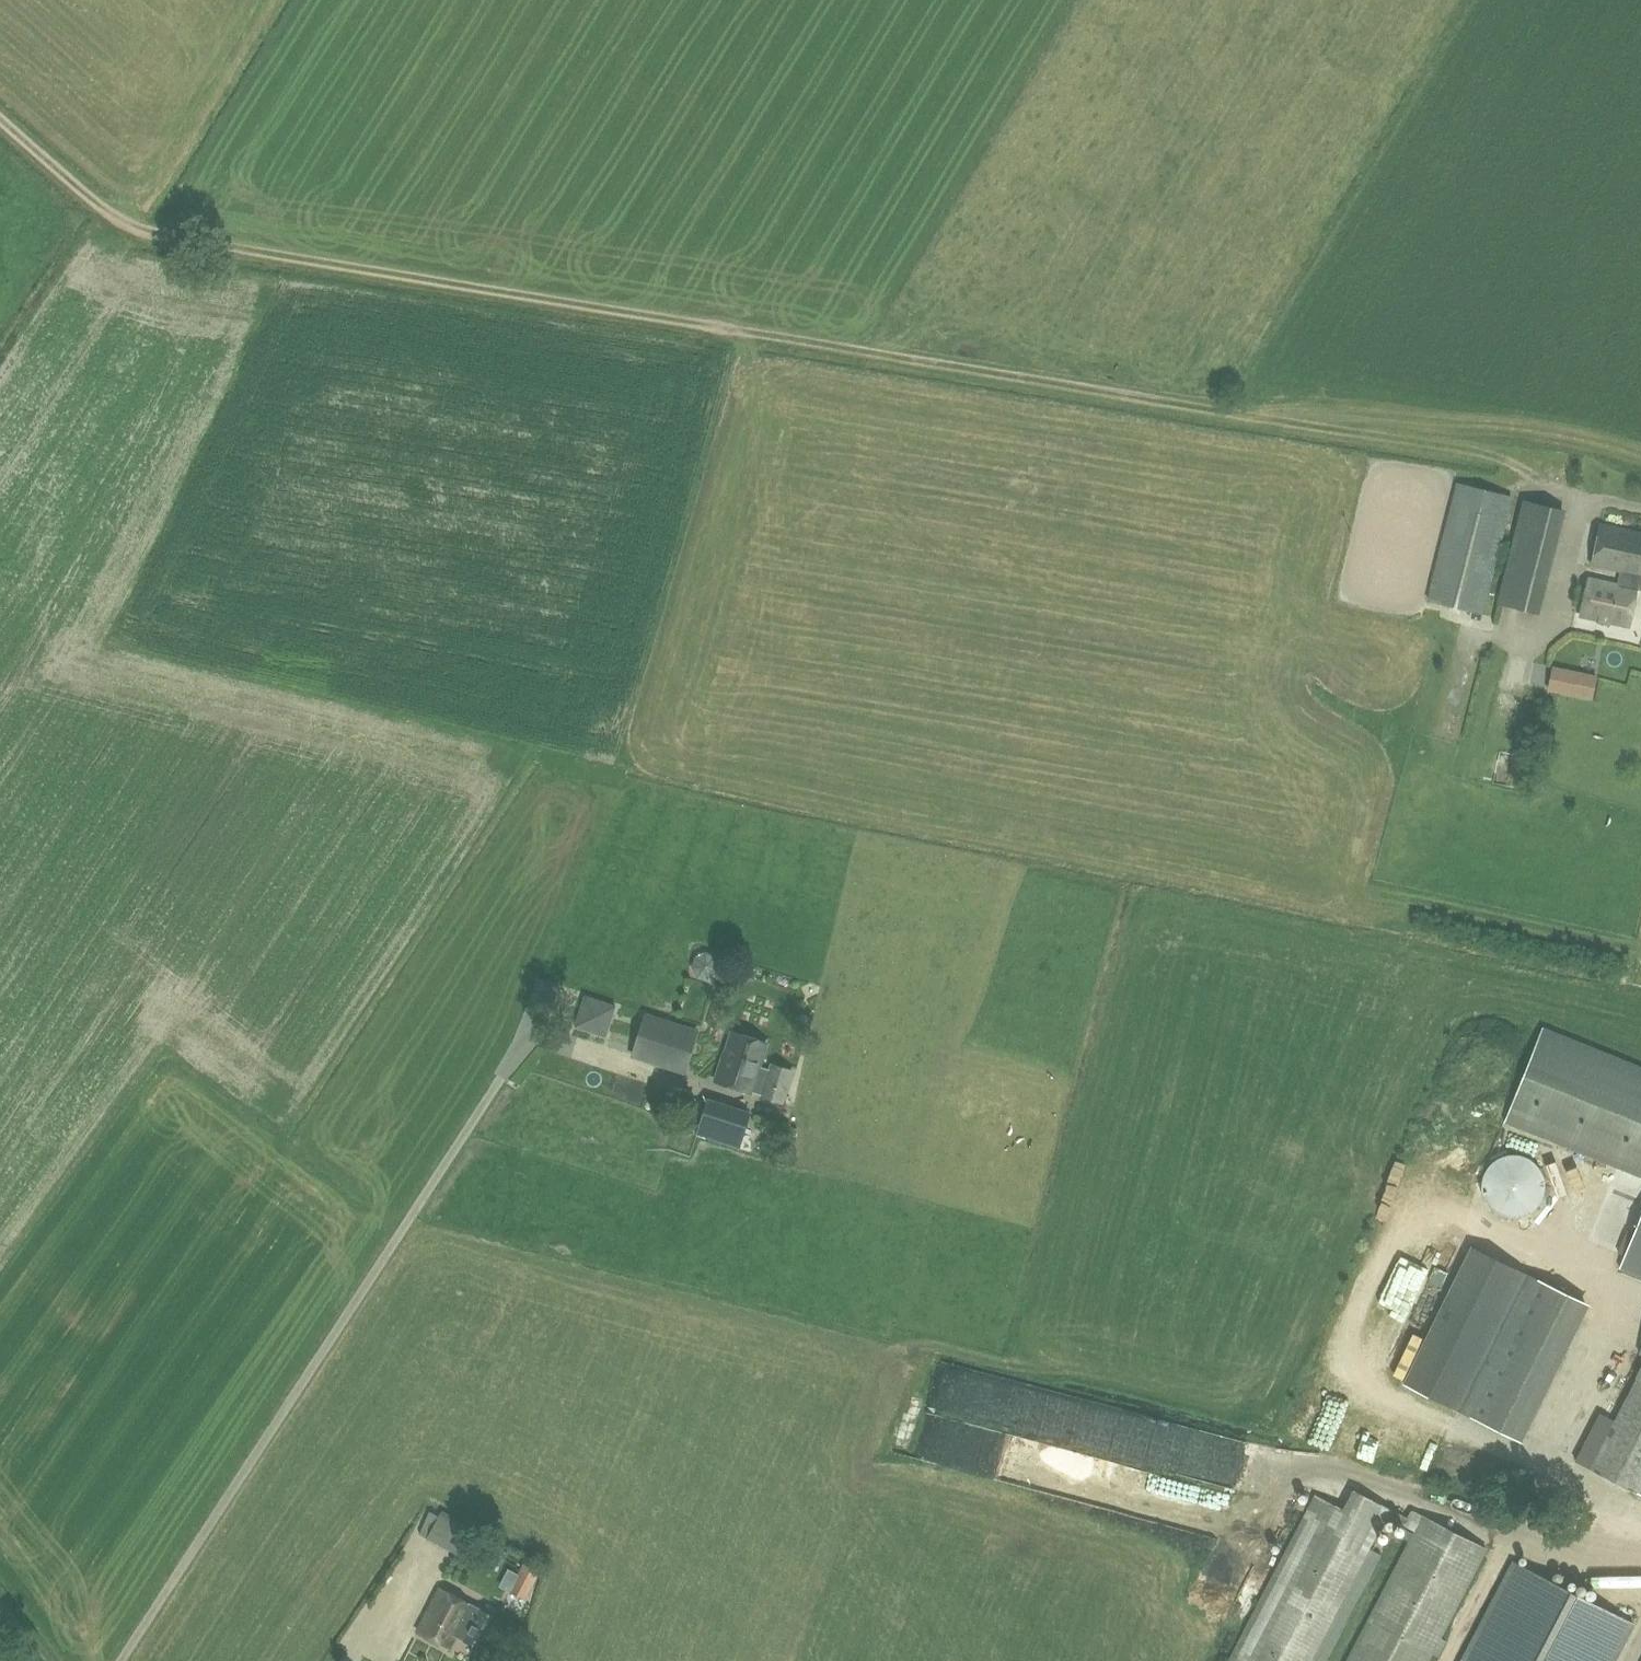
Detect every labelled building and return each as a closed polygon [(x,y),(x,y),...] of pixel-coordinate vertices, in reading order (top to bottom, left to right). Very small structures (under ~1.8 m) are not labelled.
[(1483,613),(1513,495),(1456,481),(1426,599),(1483,613)] [(1537,611),(1563,508),(1522,498),(1497,601),(1537,611)] [(1599,521),(1590,564),(1620,571),(1618,579),(1640,584),(1639,588),(1640,589),(1640,530),(1599,521)] [(1617,583),(1589,578),(1582,614),(1628,623),(1635,588),(1639,588),(1640,584),(1618,579),(1617,583)] [(1595,674),(1552,665),(1547,688),(1591,697),(1595,674)] [(584,996),(574,1026),(604,1036),(614,1006),(584,996)] [(685,1072),(699,1029),(645,1011),(631,1055),(685,1072)] [(1503,1120),(1640,1175),(1640,1067),(1541,1026),(1503,1120)] [(750,1088),(760,1090),(759,1095),(783,1103),(793,1068),(768,1063),(767,1066),(758,1064),(765,1041),(732,1030),(721,1063),(720,1062),(714,1080),(749,1091),(750,1088)] [(695,1133),(738,1146),(750,1113),(706,1098),(695,1133)] [(1471,1198),(1524,1218),(1545,1163),(1493,1143),(1471,1198)] [(1622,1255),(1640,1262),(1640,1207),(1622,1255)] [(1521,1439),(1587,1304),(1469,1246),(1403,1382),(1521,1439)] [(1598,1451),(1588,1467),(1640,1494),(1640,1363),(1598,1451)] [(1225,1430),(1214,1464),(1229,1469),(1241,1435),(1225,1430)] [(1421,1513),(1344,1660),(1428,1660),(1487,1548),(1421,1513)] [(1318,1520),(1244,1660),(1310,1660),(1370,1548),(1318,1520)] [(471,1530),(455,1522),(442,1546),(458,1554),(471,1530)] [(1465,1660),(1619,1660),(1640,1620),(1640,1592),(1574,1557),(1537,1538),(1532,1548),(1525,1544),(1465,1660)] [(1220,1563),(1225,1547),(1209,1542),(1193,1592),(1223,1601),(1234,1568),(1220,1563)] [(416,1629),(449,1648),(472,1605),(439,1587),(416,1629)]
